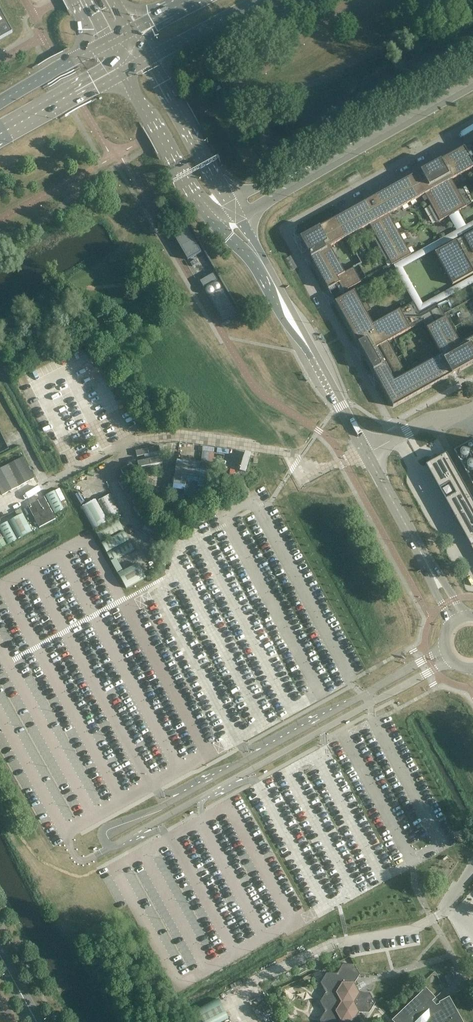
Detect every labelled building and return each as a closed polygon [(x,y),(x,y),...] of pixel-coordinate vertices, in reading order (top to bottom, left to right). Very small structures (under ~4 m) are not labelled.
[(0,10),(0,39),(12,32),(0,10)] [(418,138),(407,144),(410,149),(421,143),(418,138)] [(389,214),(425,194),(431,205),(428,207),(436,223),(440,221),(446,217),(457,211),(471,203),(463,188),(458,190),(452,179),(472,167),(472,163),(464,147),(300,238),(328,289),(336,285),(337,288),(341,286),(344,292),(361,282),(353,268),(344,273),(330,246),(346,237),(348,240),(363,231),(362,229),(369,225),(376,237),(374,239),(386,261),(389,259),(392,265),(411,254),(389,214)] [(358,171),(346,177),(349,182),(361,176),(358,171)] [(188,260),(201,252),(188,229),(174,237),(188,260)] [(472,273),(472,231),(435,252),(453,285),(472,273)] [(236,313),(223,289),(219,291),(220,290),(221,289),(221,288),(221,287),(221,286),(221,285),(220,284),(220,283),(219,283),(218,282),(217,282),(216,282),(215,282),(214,283),(214,282),(217,280),(213,273),(200,281),(204,288),(207,286),(208,286),(207,287),(206,287),(206,288),(206,289),(205,290),(205,291),(206,291),(206,292),(206,293),(207,294),(208,294),(208,295),(209,295),(210,295),(212,295),(212,294),(213,295),(209,297),(223,320),(236,313)] [(336,285),(328,289),(335,301),(344,296),(342,293),(344,292),(341,286),(337,288),(336,285)] [(461,344),(438,304),(420,314),(413,302),(395,312),(394,310),(382,316),(383,319),(373,324),(366,312),(371,310),(366,301),(362,304),(356,293),(354,291),(355,291),(354,291),(344,296),(335,301),(362,351),(393,407),(472,362),(472,337),(461,344)] [(60,423),(45,431),(49,438),(50,438),(64,431),(60,423)] [(160,445),(136,448),(139,467),(162,464),(160,445)] [(425,465),(472,551),(472,501),(447,453),(425,465)] [(24,456),(2,466),(13,488),(35,477),(24,456)] [(188,475),(189,460),(177,459),(173,493),(196,495),(197,480),(205,480),(205,473),(200,473),(200,477),(188,475)] [(148,476),(147,490),(159,490),(159,476),(148,476)] [(61,505),(66,503),(59,488),(55,490),(61,505)] [(122,513),(111,494),(97,501),(108,520),(122,513)] [(44,497),(28,505),(39,527),(56,519),(44,497)] [(108,522),(95,499),(82,507),(94,529),(108,522)] [(23,514),(9,521),(17,539),(32,532),(23,514)] [(124,530),(117,517),(108,522),(94,529),(101,543),(124,530)] [(107,552),(129,540),(124,531),(102,543),(107,552)] [(107,553),(112,562),(116,559),(134,550),(129,541),(107,553)] [(123,572),(116,559),(112,562),(118,574),(123,572)] [(145,578),(138,564),(123,572),(118,574),(126,588),(145,578)] [(370,993),(359,993),(356,988),(354,984),(360,975),(354,965),(343,964),(337,973),(327,973),(321,983),(326,992),(320,1002),(325,1011),(320,1020),(321,1021),(354,1021),(359,1012),(369,1013),(375,1003),(370,993)] [(392,1020),(394,1021),(463,1021),(449,996),(439,1002),(436,998),(435,997),(426,988),(392,1020)] [(228,1019),(218,999),(192,1012),(197,1021),(222,1021),(228,1019)]
